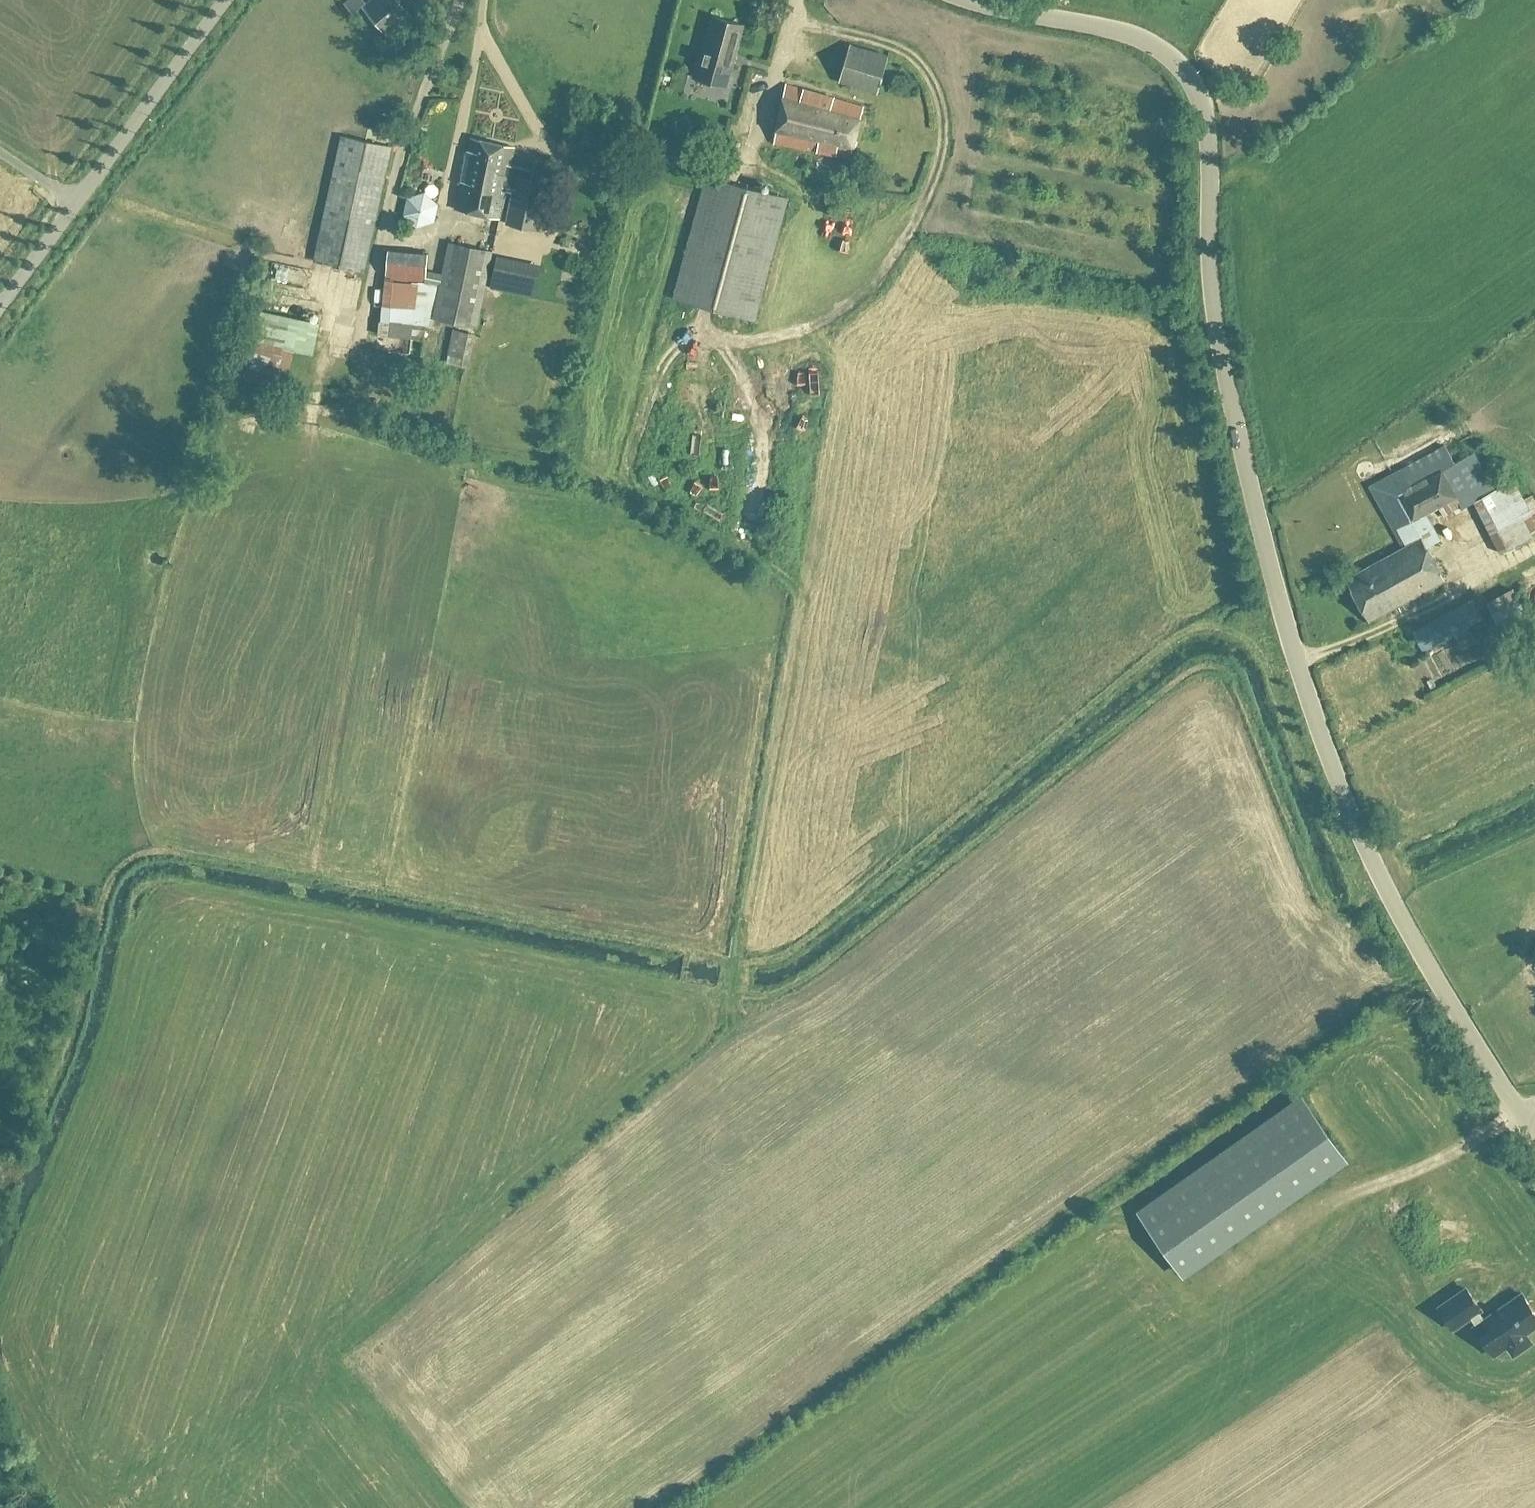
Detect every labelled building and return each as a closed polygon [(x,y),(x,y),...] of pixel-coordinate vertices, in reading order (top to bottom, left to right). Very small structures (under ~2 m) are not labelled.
[(365,5),(361,0),(354,0),(347,7),(353,14),(365,5)] [(418,0),(376,0),(366,9),(368,12),(367,12),(371,17),(372,17),(389,37),(412,17),(406,9),(409,6),(410,7),(418,0)] [(727,85),(744,24),(713,16),(702,55),(699,55),(693,76),(727,85)] [(876,91),(887,55),(850,43),(838,80),(876,91)] [(850,157),(864,106),(795,86),(786,84),(774,142),(850,157)] [(363,269),(391,144),(341,133),(314,258),(363,269)] [(540,180),(544,160),(530,157),(528,168),(510,165),(514,145),(468,136),(454,210),(499,219),(506,186),(513,188),(506,223),(539,229),(548,181),(540,180)] [(754,319),(788,197),(707,175),(674,297),(754,319)] [(426,190),(408,195),(404,212),(417,225),(434,220),(438,203),(426,190)] [(476,326),(485,280),(491,252),(447,244),(442,272),(427,270),(429,252),(389,248),(386,276),(425,280),(425,282),(412,281),(412,282),(394,280),(394,277),(386,277),(381,320),(380,320),(378,334),(422,339),(423,327),(431,327),(433,318),(444,320),(454,322),(476,326)] [(538,281),(494,271),(490,288),(534,298),(538,281)] [(321,326),(260,313),(245,383),(279,390),(287,351),(315,357),(321,326)] [(454,328),(446,361),(468,366),(475,333),(454,328)] [(1426,546),(1440,539),(1426,512),(1438,506),(1445,518),(1474,502),(1500,550),(1534,530),(1534,522),(1534,520),(1534,519),(1534,498),(1533,494),(1522,499),(1511,478),(1495,488),(1493,484),(1502,480),(1495,466),(1488,470),(1477,450),(1454,462),(1445,446),(1370,486),(1403,548),(1347,578),(1357,596),(1370,620),(1413,597),(1416,601),(1421,598),(1419,594),(1444,580),(1426,546)] [(1489,600),(1494,609),(1490,611),(1510,647),(1534,633),(1534,626),(1513,586),(1489,600)] [(1478,640),(1470,625),(1459,606),(1413,631),(1424,650),(1454,634),(1463,648),(1478,640)] [(1305,1090),(1138,1207),(1181,1269),(1349,1152),(1305,1090)] [(1485,1318),(1479,1310),(1481,1309),(1466,1288),(1439,1306),(1454,1328),(1470,1316),(1476,1324),(1474,1326),(1494,1354),(1508,1345),(1512,1350),(1517,1351),(1528,1343),(1529,1338),(1525,1333),(1534,1326),(1534,1311),(1522,1292),(1485,1318)]
